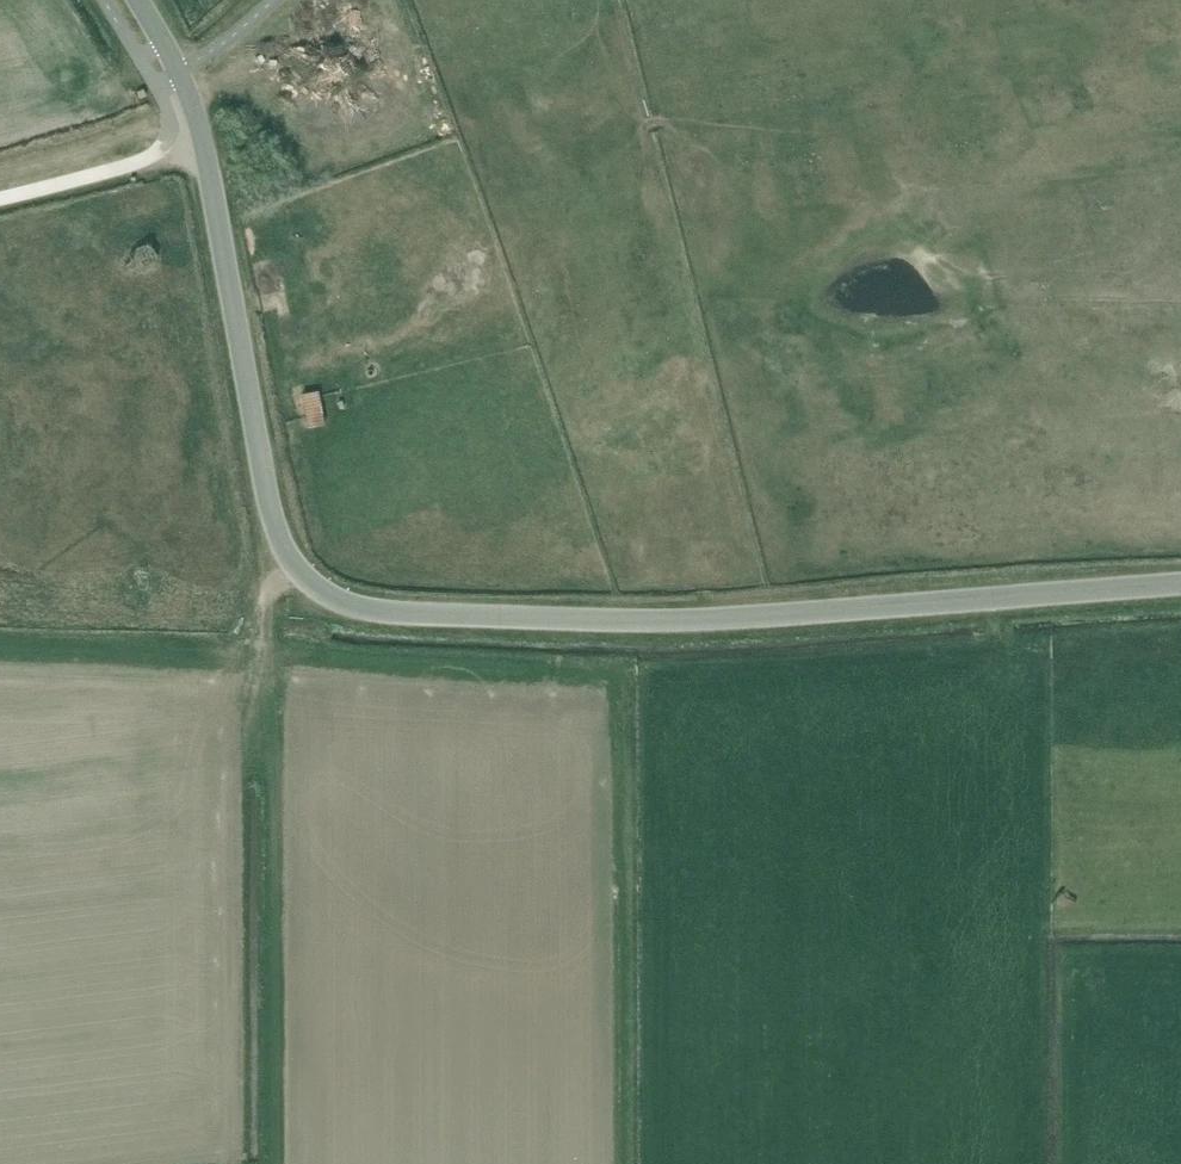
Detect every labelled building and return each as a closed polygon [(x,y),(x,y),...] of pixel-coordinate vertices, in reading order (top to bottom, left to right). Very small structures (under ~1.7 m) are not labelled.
[(331,393),(313,397),(321,431),(338,427),(331,393)]
